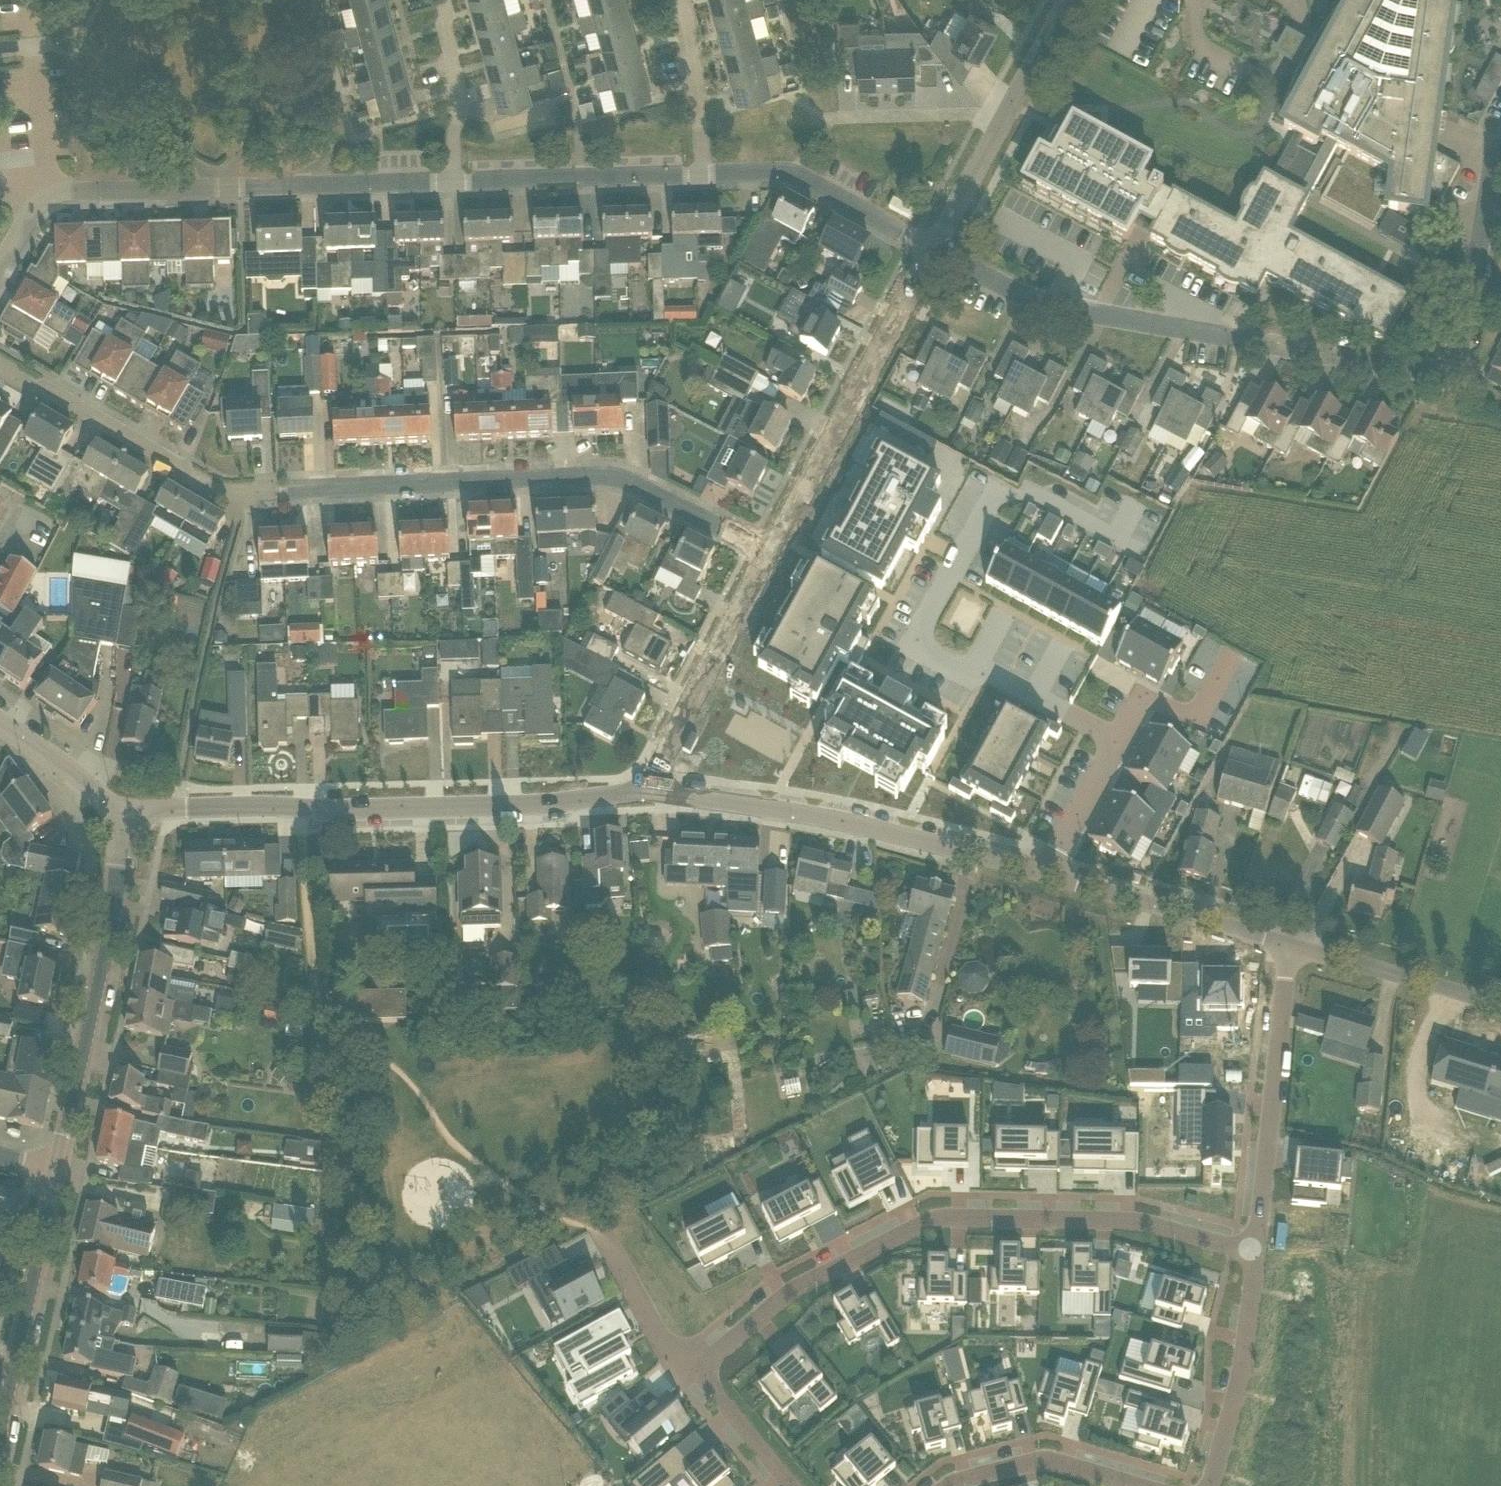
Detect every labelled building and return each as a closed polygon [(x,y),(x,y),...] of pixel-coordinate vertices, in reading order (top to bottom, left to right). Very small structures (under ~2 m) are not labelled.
[(354,5),(358,23),(343,27),(346,36),(392,24),(385,0),(372,0),(354,5)] [(470,2),(477,29),(525,16),(522,7),(508,11),(505,0),(477,0),(470,2)] [(578,14),(580,23),(629,10),(626,0),(590,0),(593,10),(578,14)] [(762,3),(762,0),(710,0),(714,16),(762,3)] [(1353,0),(1352,0),(1348,0),(1349,0),(1338,12),(1333,18),(1329,25),(1319,38),(1312,50),(1304,65),(1299,74),(1293,88),(1287,103),(1286,103),(1283,109),(1285,110),(1286,105),(1294,109),(1284,127),(1317,145),(1321,137),(1328,140),(1337,146),(1393,176),(1388,210),(1425,215),(1428,195),(1441,202),(1460,168),(1434,153),(1447,54),(1450,54),(1450,55),(1451,55),(1454,51),(1455,46),(1456,41),(1456,37),(1454,32),(1453,32),(1450,32),(1454,0),(1353,0)] [(714,16),(722,45),(756,36),(750,16),(765,12),(762,3),(714,16)] [(781,16),(778,4),(766,7),(769,20),(781,16)] [(603,48),(636,39),(629,10),(580,23),(583,32),(597,28),(603,48)] [(938,27),(930,42),(944,61),(953,43),(979,57),(996,26),(970,11),(955,37),(938,27)] [(525,16),(477,29),(484,56),(518,47),(513,29),(527,25),(525,16)] [(860,88),(887,87),(886,47),(860,48),(859,17),(837,18),(839,64),(853,63),(853,73),(859,73),(860,88)] [(392,24),(346,36),(348,45),(363,41),(368,59),(399,51),(392,24)] [(341,27),(328,31),(331,40),(343,37),(341,27)] [(722,45),(730,74),(778,61),(775,51),(761,55),(756,36),(722,45)] [(887,47),(886,47),(887,87),(915,86),(914,71),(921,71),(921,61),(944,61),(930,42),(927,40),(912,40),(912,36),(886,37),(887,47)] [(333,49),(346,45),(343,37),(331,40),(333,49)] [(608,68),(593,71),(596,81),(644,68),(636,39),(603,48),(608,68)] [(518,47),(484,56),(492,82),(539,70),(537,61),(522,64),(518,47)] [(399,51),(368,59),(372,76),(357,80),(360,90),(406,78),(399,51)] [(778,61),(730,74),(738,103),(771,94),(766,73),(780,69),(778,61)] [(796,74),(793,63),(783,65),(785,76),(796,74)] [(618,106),(652,97),(644,68),(596,81),(598,89),(613,86),(618,106)] [(539,70),(492,82),(499,109),(532,101),(527,82),(542,78),(539,70)] [(382,113),(413,105),(406,78),(360,90),(362,98),(377,94),(382,113)] [(1489,104),(1496,91),(1484,84),(1477,97),(1484,101),(1483,103),(1485,108),(1487,109),(1489,104)] [(591,99),(579,102),(583,116),(583,118),(595,114),(591,99)] [(358,108),(360,117),(369,115),(367,106),(358,108)] [(1151,165),(1137,158),(1124,151),(1112,144),(1099,137),(1087,130),(1084,135),(1070,128),(1063,141),(1057,137),(1057,136),(1056,135),(1048,149),(1050,150),(1045,158),(1039,155),(1025,181),(1039,188),(1036,193),(1049,200),(1051,195),(1064,202),(1062,207),(1074,213),(1076,209),(1090,216),(1087,220),(1099,227),(1102,222),(1115,229),(1113,234),(1126,242),(1134,227),(1138,219),(1156,229),(1173,197),(1163,191),(1163,190),(1154,185),(1153,186),(1143,180),(1151,165)] [(1240,286),(1256,295),(1266,276),(1280,284),(1280,285),(1296,294),(1299,290),(1319,301),(1317,305),(1385,342),(1408,300),(1289,235),(1337,146),(1328,140),(1297,195),(1265,177),(1256,194),(1260,196),(1249,216),(1245,214),(1237,229),(1174,195),(1173,197),(1156,229),(1151,238),(1167,247),(1169,242),(1190,253),(1188,258),(1219,275),(1221,270),(1242,282),(1240,286)] [(778,237),(796,246),(808,225),(811,225),(815,219),(813,216),(814,213),(788,198),(775,222),(763,215),(739,261),(760,272),(766,262),(760,259),(770,242),(774,244),(778,237)] [(607,253),(594,253),(595,277),(595,300),(611,299),(611,276),(629,275),(629,267),(628,214),(621,214),(619,211),(611,211),(609,215),(603,215),(604,240),(607,240),(607,253)] [(536,255),(525,256),(526,287),(527,287),(527,279),(542,279),(542,270),(559,269),(558,216),(548,216),(547,212),(536,212),(536,217),(534,217),(535,242),(536,255)] [(697,212),(672,213),(673,247),(685,246),(685,251),(679,251),(663,251),(663,257),(664,282),(680,282),(680,270),(686,270),(686,265),(698,265),(698,261),(697,212)] [(698,261),(698,265),(708,264),(707,250),(722,250),(722,212),(697,212),(698,261)] [(652,213),(628,214),(629,267),(641,266),(641,239),(653,239),(652,213)] [(1420,230),(1389,213),(1379,232),(1410,249),(1420,230)] [(558,216),(559,269),(569,269),(569,265),(579,265),(579,277),(595,277),(594,253),(582,253),(582,241),(584,241),(583,215),(558,216)] [(514,217),(489,218),(491,271),(504,271),(504,288),(526,287),(525,256),(503,256),(502,244),(515,244),(514,217)] [(491,271),(489,218),(464,219),(465,245),(467,245),(467,258),(455,258),(456,282),(491,281),(491,271)] [(445,219),(420,220),(421,272),(431,272),(431,270),(441,270),(441,282),(456,282),(455,258),(443,258),(443,245),(445,245),(445,219)] [(403,307),(402,280),(410,280),(410,273),(421,272),(420,220),(395,221),(396,234),(386,235),(386,265),(387,297),(388,307),(403,307)] [(350,222),(352,292),(353,298),(387,297),(386,265),(365,266),(364,252),(376,252),(375,221),(350,222)] [(317,241),(316,241),(317,293),(352,292),(350,222),(326,223),(327,253),(338,253),(339,266),(317,267),(317,241)] [(870,242),(835,223),(821,250),(845,263),(838,275),(837,275),(828,291),(853,305),(862,289),(847,281),(854,268),(855,269),(870,242)] [(231,224),(210,224),(211,230),(199,230),(201,288),(214,288),(213,263),(232,262),(232,253),(237,253),(237,234),(231,234),(231,224)] [(301,241),(301,224),(300,224),(300,227),(285,228),(285,224),(259,225),(260,276),(301,275),(302,293),(317,293),(316,241),(301,241)] [(185,230),(185,225),(167,226),(168,264),(187,263),(188,288),(201,288),(199,230),(185,230)] [(147,231),(135,232),(137,290),(150,289),(150,265),(168,264),(167,226),(146,226),(147,231)] [(82,228),(83,233),(56,234),(57,249),(57,269),(87,269),(87,267),(105,266),(103,227),(82,228)] [(121,227),(103,227),(105,266),(123,266),(124,290),(137,290),(135,232),(121,232),(121,227)] [(58,285),(57,269),(57,249),(50,250),(37,272),(33,270),(17,297),(71,329),(78,317),(57,304),(60,300),(52,295),(58,285)] [(654,325),(665,324),(664,282),(663,257),(648,258),(649,282),(653,282),(654,325)] [(826,356),(840,330),(810,313),(816,302),(784,285),(781,290),(781,294),(781,298),(784,300),(787,302),(777,320),(792,328),(788,334),(801,341),(800,342),(826,356)] [(214,288),(201,288),(202,303),(215,303),(214,288)] [(71,329),(17,297),(0,325),(9,329),(6,335),(23,345),(26,339),(34,344),(43,329),(44,330),(45,328),(63,339),(62,340),(77,349),(85,336),(71,329)] [(733,319),(738,308),(721,299),(716,310),(733,319)] [(697,321),(696,309),(685,309),(685,324),(697,324),(697,321)] [(150,329),(156,318),(143,315),(135,329),(146,335),(150,329)] [(492,317),(459,318),(459,328),(493,327),(492,317)] [(103,384),(135,329),(122,322),(110,343),(94,335),(90,342),(84,339),(74,356),(80,359),(75,368),(103,384)] [(557,328),(525,328),(525,322),(510,322),(510,344),(557,344),(557,328)] [(135,329),(103,384),(130,400),(149,366),(133,357),(146,335),(135,329)] [(953,358),(952,360),(943,356),(951,339),(934,330),(916,364),(927,370),(918,386),(935,394),(954,358),(953,358)] [(204,333),(202,350),(228,353),(229,336),(204,333)] [(499,337),(490,337),(491,354),(500,354),(499,337)] [(418,362),(423,362),(424,382),(424,385),(437,385),(435,340),(403,341),(403,349),(417,348),(418,362)] [(776,387),(781,389),(780,391),(802,402),(816,376),(803,369),(808,359),(780,344),(765,372),(780,380),(776,387)] [(1013,344),(995,377),(1006,383),(998,399),(1014,407),(1032,372),(1032,371),(1031,374),(1021,369),(1030,353),(1013,344)] [(954,358),(935,394),(952,403),(960,387),(970,392),(988,359),(971,349),(962,366),(953,361),(954,358)] [(1492,369),(1500,374),(1500,352),(1492,369)] [(149,366),(130,400),(158,416),(190,361),(178,354),(165,376),(149,366)] [(724,357),(716,373),(751,391),(759,376),(724,357)] [(1092,421),(1111,386),(1110,385),(1109,388),(1100,382),(1108,366),(1091,357),(1074,392),(1084,398),(1076,412),(1092,421)] [(322,393),(322,369),(322,359),(305,360),(307,395),(323,395),(322,393)] [(190,361),(158,416),(185,432),(190,424),(196,427),(205,409),(200,406),(205,398),(189,389),(201,368),(190,361)] [(459,387),(458,362),(445,363),(446,388),(459,387)] [(1039,400),(1049,405),(1067,372),(1050,363),(1041,379),(1032,374),(1033,372),(1032,372),(1014,407),(1030,416),(1039,400)] [(337,392),(336,369),(322,369),(322,393),(337,392)] [(1155,426),(1171,435),(1188,402),(1178,396),(1187,380),(1170,371),(1152,405),(1163,411),(1155,426)] [(382,398),(381,381),(380,372),(366,372),(367,400),(358,400),(360,446),(384,444),(382,415),(382,398)] [(253,373),(254,401),(270,401),(269,373),(253,373)] [(751,391),(716,373),(709,387),(743,405),(751,391)] [(512,375),(503,376),(503,393),(512,392),(512,375)] [(609,404),(598,404),(599,435),(624,434),(622,403),(638,402),(637,375),(621,376),(608,376),(609,404)] [(479,410),(480,440),(506,439),(504,409),(503,393),(503,376),(491,376),(492,393),(479,394),(479,410)] [(572,387),(572,378),(561,379),(562,407),(573,406),(574,436),(599,435),(598,404),(597,377),(596,377),(596,386),(572,387)] [(1117,414),(1127,420),(1145,386),(1128,377),(1120,393),(1110,388),(1111,386),(1092,421),(1108,430),(1117,414)] [(527,380),(528,408),(529,438),(553,437),(552,407),(562,407),(561,379),(546,379),(546,386),(528,387),(528,380),(527,380)] [(384,444),(408,443),(405,397),(391,398),(391,381),(381,381),(382,398),(382,415),(384,444)] [(1251,413),(1239,406),(1226,432),(1239,438),(1248,422),(1260,428),(1254,440),(1274,451),(1287,428),(1293,416),(1281,410),(1287,399),(1265,388),(1251,413)] [(425,396),(425,391),(405,391),(405,397),(408,443),(432,442),(430,396),(425,396)] [(1188,402),(1171,435),(1187,443),(1195,427),(1206,433),(1224,400),(1207,391),(1198,407),(1188,402)] [(455,395),(456,441),(480,440),(479,410),(468,410),(468,394),(455,395)] [(914,408),(924,414),(930,402),(920,397),(914,408)] [(1318,397),(1300,430),(1314,438),(1307,449),(1327,460),(1340,437),(1346,426),(1334,419),(1340,409),(1318,397)] [(360,446),(358,400),(342,401),(342,400),(333,400),(335,447),(348,446),(350,450),(356,450),(358,446),(360,446)] [(261,417),(260,406),(245,406),(245,401),(222,402),(223,427),(229,427),(229,442),(263,440),(261,417)] [(311,415),(310,403),(279,405),(280,439),(314,438),(313,415),(311,415)] [(0,435),(12,413),(0,407),(2,405),(0,404),(0,466),(14,442),(0,435)] [(788,428),(791,423),(766,410),(765,412),(751,404),(733,439),(755,451),(759,444),(775,453),(777,449),(778,450),(789,428),(788,428)] [(668,406),(648,407),(649,451),(669,450),(668,406)] [(1366,447),(1360,459),(1381,470),(1399,435),(1387,429),(1393,418),(1371,406),(1353,439),(1366,447)] [(506,439),(529,438),(528,408),(504,409),(506,439)] [(26,479),(54,495),(74,459),(63,453),(74,432),(42,414),(27,442),(43,451),(35,464),(26,479)] [(882,414),(876,425),(893,434),(899,424),(882,414)] [(1287,428),(1274,451),(1287,458),(1299,434),(1287,428)] [(1134,459),(1145,437),(1130,429),(1119,452),(1134,459)] [(918,434),(913,445),(930,454),(936,444),(918,434)] [(1340,437),(1327,460),(1340,467),(1352,444),(1340,437)] [(752,497),(766,469),(752,462),(757,453),(755,452),(755,451),(733,439),(733,440),(730,439),(715,468),(720,471),(713,484),(725,490),(728,485),(752,497)] [(1020,470),(1026,453),(998,443),(992,460),(1020,470)] [(98,505),(100,501),(123,461),(98,446),(86,466),(74,459),(54,495),(70,505),(79,488),(99,500),(97,504),(98,505)] [(910,548),(911,549),(911,548),(911,547),(917,535),(908,530),(912,523),(927,531),(940,507),(927,500),(939,479),(879,447),(867,470),(871,473),(838,533),(833,531),(821,554),(880,587),(903,544),(910,548)] [(1066,466),(1071,457),(1058,451),(1054,460),(1066,466)] [(1089,476),(1095,462),(1078,454),(1072,467),(1073,467),(1087,475),(1089,476)] [(1217,454),(1203,467),(1215,479),(1229,465),(1217,454)] [(135,498),(149,476),(123,461),(100,501),(122,513),(118,520),(120,521),(108,544),(120,551),(128,537),(147,505),(135,498)] [(1177,494),(1190,474),(1178,466),(1165,486),(1177,494)] [(1090,479),(1084,490),(1095,496),(1101,485),(1090,479)] [(160,523),(180,535),(198,504),(169,488),(157,509),(158,510),(147,505),(128,537),(142,545),(155,522),(159,524),(160,523)] [(225,520),(198,504),(180,535),(206,550),(212,540),(214,541),(225,520)] [(596,556),(602,557),(613,538),(597,534),(595,505),(566,506),(567,535),(581,534),(582,550),(596,549),(596,556)] [(1031,519),(1036,509),(1029,505),(1023,515),(1031,519)] [(567,535),(566,506),(536,508),(537,537),(539,537),(540,552),(568,551),(567,535)] [(517,508),(492,510),(495,559),(517,558),(518,585),(519,585),(519,602),(534,602),(532,541),(519,542),(517,508)] [(495,559),(492,510),(468,511),(471,564),(461,564),(462,588),(463,613),(475,612),(473,576),(482,575),(481,559),(495,559)] [(642,572),(653,550),(654,551),(666,526),(640,513),(624,544),(613,538),(602,557),(590,581),(604,588),(614,569),(623,574),(628,565),(642,572)] [(1049,516),(1038,536),(1053,543),(1063,523),(1049,516)] [(1069,541),(1075,530),(1068,526),(1062,537),(1069,541)] [(449,527),(424,529),(425,561),(450,560),(449,527)] [(426,571),(425,561),(424,529),(399,530),(401,562),(402,562),(402,572),(426,571)] [(354,565),(379,563),(378,531),(353,532),(354,565)] [(328,533),(330,566),(354,565),(353,532),(328,533)] [(308,603),(321,602),(320,580),(309,580),(308,567),(310,567),(308,534),(284,535),(286,581),(308,580),(308,603)] [(284,535),(259,536),(260,569),(250,569),(251,583),(236,583),(237,614),(263,613),(261,582),(286,581),(284,535)] [(689,537),(682,551),(672,546),(660,570),(683,581),(676,595),(695,604),(702,590),(696,587),(702,575),(702,576),(715,550),(689,537)] [(1100,558),(1106,547),(1099,543),(1093,554),(1100,558)] [(1107,561),(1113,551),(1106,547),(1100,558),(1107,561)] [(1007,593),(1025,559),(1006,549),(1007,549),(1006,548),(987,583),(988,584),(988,583),(1007,593)] [(13,617),(37,573),(11,559),(0,581),(0,611),(13,617)] [(117,648),(117,647),(124,609),(130,569),(74,559),(73,573),(47,572),(46,620),(73,621),(72,646),(36,699),(79,728),(98,701),(101,685),(93,684),(101,645),(117,648)] [(1026,603),(1044,570),(1025,559),(1007,593),(1026,603)] [(222,564),(207,560),(201,580),(215,585),(222,564)] [(548,560),(535,561),(535,585),(549,585),(548,560)] [(1124,571),(1138,579),(1143,568),(1139,565),(1137,564),(1130,560),(1124,571)] [(815,562),(759,666),(794,685),(792,687),(817,700),(840,658),(857,668),(863,655),(855,650),(861,638),(853,634),(874,594),(815,562)] [(449,588),(462,588),(461,564),(448,565),(449,588)] [(158,583),(170,590),(178,576),(167,569),(158,583)] [(1045,613),(1063,580),(1044,570),(1026,603),(1045,613)] [(390,576),(392,599),(392,615),(401,615),(400,599),(404,599),(403,575),(390,576)] [(392,599),(390,576),(378,577),(379,600),(392,599)] [(333,579),(320,580),(321,602),(324,644),(359,644),(358,632),(332,633),(332,619),(335,619),(335,611),(334,611),(333,579)] [(1064,624),(1082,590),(1063,580),(1045,613),(1064,624)] [(1083,634),(1101,600),(1082,590),(1064,624),(1083,634)] [(659,671),(672,646),(658,638),(661,633),(653,628),(658,618),(615,595),(609,607),(633,620),(630,627),(634,629),(622,652),(659,671)] [(1142,600),(1132,595),(1123,612),(1133,617),(1142,600)] [(1120,610),(1101,600),(1083,634),(1102,644),(1102,645),(1103,645),(1122,610),(1120,609),(1120,610)] [(142,612),(124,609),(117,647),(135,650),(142,612)] [(0,611),(0,674),(21,643),(12,637),(17,628),(12,625),(16,619),(13,617),(0,611)] [(562,634),(562,614),(539,614),(540,635),(562,634)] [(41,663),(44,659),(29,649),(43,626),(26,615),(17,628),(12,637),(21,643),(0,674),(24,691),(42,664),(41,663)] [(1140,671),(1161,631),(1138,619),(1131,631),(1128,630),(1120,644),(1123,646),(1117,659),(1140,671)] [(290,626),(291,645),(323,644),(322,625),(290,626)] [(283,627),(262,628),(262,640),(283,639),(283,627)] [(1207,634),(1196,628),(1192,635),(1203,641),(1207,634)] [(1184,643),(1161,631),(1140,671),(1163,683),(1169,671),(1173,673),(1181,658),(1177,656),(1184,643)] [(618,650),(594,637),(586,651),(601,658),(611,664),(618,650)] [(453,662),(453,644),(440,644),(441,662),(453,662)] [(310,720),(309,697),(278,698),(277,668),(259,668),(259,746),(262,746),(262,749),(265,752),(276,751),(279,748),(279,746),(288,745),(287,730),(293,730),(293,720),(310,720)] [(526,724),(526,739),(540,738),(540,742),(559,742),(559,727),(554,727),(552,669),(534,669),(534,691),(504,692),(504,714),(519,714),(519,724),(526,724)] [(427,741),(429,741),(428,709),(439,708),(438,672),(422,672),(423,694),(395,695),(396,713),(385,713),(386,743),(390,742),(390,745),(404,745),(404,742),(409,742),(409,740),(427,739),(427,741)] [(128,711),(130,711),(122,745),(150,751),(158,717),(156,716),(166,678),(146,673),(142,689),(134,688),(128,711)] [(598,713),(593,710),(585,726),(613,741),(626,717),(633,720),(645,697),(616,681),(598,713)] [(229,683),(231,724),(247,723),(246,683),(229,683)] [(482,733),(488,733),(487,715),(504,714),(504,692),(502,692),(502,683),(452,684),(454,741),(455,741),(455,746),(474,746),(473,740),(482,740),(482,733)] [(834,724),(822,747),(824,748),(845,759),(881,778),(902,790),(904,791),(913,775),(916,769),(925,774),(945,736),(943,735),(921,724),(907,716),(912,708),(899,701),(904,692),(892,686),(882,703),(868,695),(847,684),(845,683),(828,714),(837,719),(834,724)] [(357,743),(360,743),(360,703),(333,704),(333,697),(309,697),(310,720),(325,719),(325,729),(332,729),(332,744),(341,744),(341,747),(344,749),(355,749),(357,747),(357,743)] [(1006,710),(1010,702),(1000,697),(996,704),(1004,709),(1006,710)] [(1016,715),(1020,708),(1010,702),(1006,710),(1016,715)] [(1019,728),(1024,719),(1016,715),(1006,710),(1004,709),(994,727),(1019,741),(1024,731),(1019,728)] [(1039,751),(1049,733),(1048,732),(1037,726),(1024,719),(1019,728),(1024,731),(1019,741),(1039,751)] [(1048,732),(1052,725),(1041,719),(1037,726),(1048,732)] [(228,767),(233,741),(230,740),(232,731),(219,728),(221,723),(205,720),(202,734),(201,734),(197,761),(228,767)] [(1058,738),(1062,731),(1058,728),(1052,725),(1048,732),(1049,733),(1058,738)] [(1151,726),(1138,749),(1178,771),(1191,748),(1178,741),(1180,738),(1165,730),(1163,733),(1151,726)] [(1014,750),(1019,741),(994,727),(984,746),(1004,757),(1009,747),(1014,750)] [(1403,753),(1417,760),(1429,737),(1416,730),(1403,753)] [(1029,770),(1039,751),(1019,741),(1014,750),(1009,747),(1004,757),(1029,770)] [(1216,756),(1222,746),(1215,742),(1209,752),(1216,756)] [(999,767),(1004,757),(984,746),(974,765),(999,779),(1004,769),(999,767)] [(1233,748),(1229,764),(1217,801),(1266,816),(1281,762),(1233,748)] [(1166,793),(1178,771),(1138,749),(1126,772),(1151,786),(1166,794),(1166,793)] [(1019,789),(1029,770),(1004,757),(999,767),(1004,769),(999,779),(1019,789)] [(6,763),(0,775),(0,829),(3,827),(13,840),(4,846),(2,858),(9,868),(19,869),(27,866),(31,847),(29,845),(35,841),(30,835),(53,817),(10,761),(7,763),(6,763)] [(994,788),(999,779),(974,765),(962,786),(963,787),(974,793),(981,797),(989,786),(994,788)] [(1195,780),(1202,784),(1207,774),(1200,771),(1195,780)] [(1006,810),(1019,789),(999,779),(994,788),(989,786),(981,797),(994,804),(1005,809),(1006,810)] [(960,794),(963,787),(962,786),(953,781),(949,789),(960,794)] [(1268,816),(1283,823),(1298,790),(1282,784),(1268,816)] [(1166,794),(1151,786),(1145,796),(1171,810),(1177,799),(1166,793),(1166,794)] [(974,793),(963,787),(960,794),(970,800),(974,793)] [(1377,787),(1353,832),(1380,846),(1404,802),(1377,787)] [(1115,793),(1102,816),(1142,838),(1154,816),(1154,815),(1139,807),(1115,793)] [(1165,822),(1171,810),(1145,796),(1139,807),(1154,815),(1154,816),(1165,822)] [(1183,818),(1189,807),(1181,803),(1176,814),(1183,818)] [(1005,809),(994,804),(991,811),(1001,817),(1005,809)] [(1354,815),(1335,805),(1326,823),(1317,841),(1334,850),(1354,815)] [(1016,815),(1006,810),(1005,809),(1001,817),(1011,823),(1016,815)] [(1213,850),(1222,820),(1197,813),(1179,875),(1207,883),(1216,850),(1213,850)] [(1142,838),(1102,816),(1090,839),(1102,846),(1100,849),(1115,857),(1117,854),(1129,861),(1142,838)] [(621,836),(597,837),(597,859),(583,860),(584,907),(600,907),(607,901),(607,890),(624,889),(621,836)] [(699,874),(699,888),(727,890),(728,875),(730,876),(732,842),(676,839),(675,852),(666,852),(665,886),(666,886),(666,884),(684,885),(684,887),(685,887),(685,873),(699,874)] [(760,843),(732,842),(730,876),(737,876),(736,890),(757,892),(757,889),(758,890),(760,843)] [(227,844),(227,880),(282,879),(281,848),(264,848),(264,843),(227,844)] [(227,880),(227,844),(187,845),(187,881),(227,880)] [(1161,859),(1165,851),(1154,846),(1150,853),(1161,859)] [(82,858),(31,847),(27,866),(25,873),(45,877),(46,876),(77,883),(77,881),(82,858)] [(807,851),(806,855),(804,854),(797,881),(796,881),(793,892),(826,900),(827,897),(844,901),(847,889),(848,889),(853,868),(834,863),(834,861),(818,857),(819,854),(817,851),(810,849),(807,851)] [(552,912),(569,911),(567,861),(539,862),(540,897),(527,898),(528,923),(552,922),(552,912)] [(468,877),(461,877),(462,929),(502,928),(500,863),(468,864),(468,877)] [(1398,888),(1388,885),(1394,868),(1376,863),(1369,888),(1356,884),(1348,911),(1381,919),(1385,904),(1393,906),(1398,888)] [(369,867),(332,868),(333,903),(383,902),(384,917),(436,915),(435,881),(414,882),(413,866),(399,866),(399,872),(391,873),(391,867),(381,868),(381,873),(369,873),(369,867)] [(780,915),(783,874),(767,873),(765,915),(780,915)] [(81,882),(77,881),(77,883),(46,876),(45,877),(34,930),(69,938),(81,882)] [(279,882),(280,923),(297,923),(296,882),(279,882)] [(918,882),(914,898),(906,896),(900,900),(898,907),(902,913),(909,915),(909,917),(918,919),(897,997),(925,1004),(955,892),(942,889),(942,888),(932,885),(932,886),(918,882)] [(204,933),(223,937),(228,916),(207,911),(208,909),(204,909),(181,903),(178,915),(169,913),(164,939),(201,947),(204,933)] [(732,948),(729,914),(701,916),(704,950),(732,948)] [(264,945),(298,952),(302,933),(268,926),(264,945)] [(133,995),(176,1003),(194,1006),(196,992),(170,988),(174,965),(195,969),(198,954),(161,946),(159,960),(140,957),(133,995)] [(1182,1006),(1183,967),(1170,966),(1170,957),(1149,956),(1148,956),(1131,956),(1130,988),(1166,989),(1166,1005),(1182,1006)] [(59,988),(62,971),(6,959),(2,978),(23,982),(19,1003),(48,1009),(53,986),(59,988)] [(491,960),(492,989),(519,988),(518,959),(491,960)] [(990,993),(988,964),(961,965),(962,994),(990,993)] [(1244,1009),(1244,999),(1244,978),(1204,978),(1204,991),(1182,991),(1181,1020),(1204,1020),(1204,1031),(1238,1032),(1238,1009),(1244,1009)] [(127,1030),(169,1038),(174,1016),(192,1019),(194,1006),(176,1003),(133,995),(127,1030)] [(215,1010),(232,1013),(235,1000),(217,997),(215,1010)] [(353,1027),(405,1025),(404,997),(352,999),(353,1027)] [(285,1011),(267,1007),(264,1020),(282,1023),(285,1011)] [(1335,1011),(1326,1040),(1365,1051),(1374,1023),(1335,1011)] [(10,1040),(13,1023),(0,1020),(0,1037),(10,1040)] [(1000,1039),(951,1026),(945,1053),(994,1066),(1000,1039)] [(15,1080),(51,1087),(59,1047),(14,1038),(7,1076),(0,1074),(0,1077),(15,1080)] [(1444,1045),(1432,1081),(1461,1090),(1456,1106),(1500,1120),(1500,1063),(1444,1045)] [(159,1070),(161,1071),(174,1074),(174,1075),(188,1077),(192,1054),(163,1048),(159,1070)] [(1356,1111),(1378,1114),(1387,1063),(1366,1058),(1361,1087),(1359,1087),(1356,1111)] [(1179,1088),(1213,1088),(1213,1070),(1180,1070),(1179,1088)] [(158,1086),(188,1092),(191,1078),(188,1077),(174,1075),(174,1074),(161,1071),(158,1086)] [(1128,1072),(1130,1086),(1147,1086),(1148,1073),(1128,1072)] [(146,1110),(145,1114),(170,1119),(173,1103),(142,1097),(145,1081),(117,1074),(111,1103),(146,1110)] [(43,1128),(51,1087),(15,1080),(0,1077),(0,1119),(43,1128)] [(966,1081),(965,1093),(979,1094),(980,1082),(966,1081)] [(994,1102),(1023,1102),(1023,1089),(994,1085),(994,1102)] [(1177,1093),(1177,1120),(1192,1121),(1191,1149),(1203,1149),(1203,1166),(1231,1166),(1232,1114),(1206,1114),(1206,1094),(1177,1093)] [(1060,1099),(1048,1099),(1048,1111),(1060,1111),(1060,1099)] [(108,1116),(103,1140),(116,1143),(116,1142),(129,1145),(146,1149),(158,1151),(163,1128),(108,1116)] [(210,1127),(173,1120),(169,1136),(206,1144),(210,1127)] [(918,1132),(917,1170),(969,1171),(969,1133),(918,1132)] [(1060,1143),(1061,1135),(996,1134),(995,1172),(1028,1172),(1028,1167),(1060,1168),(1060,1159),(1060,1143)] [(1138,1169),(1139,1137),(1074,1136),(1073,1173),(1106,1174),(1106,1169),(1138,1169)] [(143,1162),(146,1149),(129,1145),(116,1142),(116,1143),(103,1140),(98,1163),(140,1172),(143,1162)] [(304,1141),(300,1166),(317,1168),(321,1143),(304,1141)] [(1071,1159),(1071,1143),(1060,1143),(1060,1159),(1071,1159)] [(832,1176),(849,1209),(895,1186),(878,1152),(832,1176)] [(1351,1183),(1353,1163),(1343,1162),(1344,1160),(1297,1155),(1292,1204),(1325,1208),(1327,1193),(1340,1194),(1341,1182),(1351,1183)] [(820,1182),(762,1211),(780,1245),(837,1215),(820,1182)] [(14,1225),(20,1195),(0,1191),(0,1222),(14,1225)] [(216,1195),(199,1193),(196,1215),(213,1217),(216,1195)] [(131,1252),(150,1257),(157,1229),(124,1221),(128,1203),(117,1200),(114,1212),(88,1206),(79,1245),(107,1252),(108,1248),(131,1253),(131,1252)] [(314,1212),(276,1206),(273,1229),(311,1235),(314,1212)] [(732,1250),(760,1236),(745,1207),(688,1237),(705,1270),(734,1254),(732,1250)] [(9,1246),(0,1244),(0,1287),(9,1246)] [(1039,1295),(1040,1265),(1020,1264),(1021,1250),(1000,1250),(1000,1271),(991,1271),(991,1294),(1039,1295)] [(1111,1297),(1112,1266),(1092,1265),(1093,1252),(1072,1251),(1072,1273),(1063,1272),(1063,1296),(1111,1297)] [(87,1259),(80,1288),(110,1294),(113,1277),(130,1280),(132,1270),(87,1259)] [(967,1306),(968,1275),(948,1275),(949,1261),(928,1260),(928,1281),(919,1281),(919,1304),(967,1306)] [(603,1301),(593,1283),(589,1285),(584,1275),(577,1279),(568,1262),(528,1284),(542,1309),(555,1302),(566,1321),(603,1301)] [(1128,1281),(1133,1266),(1132,1266),(1120,1262),(1119,1265),(1115,1277),(1128,1281)] [(1201,1315),(1206,1296),(1192,1292),(1186,1290),(1188,1281),(1166,1275),(1152,1322),(1181,1330),(1187,1311),(1201,1315)] [(476,1299),(485,1319),(530,1299),(521,1279),(476,1299)] [(969,1293),(981,1293),(981,1281),(969,1281),(969,1293)] [(205,1310),(208,1291),(161,1282),(158,1301),(205,1310)] [(851,1293),(834,1303),(845,1322),(838,1327),(850,1346),(877,1330),(888,1349),(903,1340),(876,1295),(859,1305),(851,1293)] [(100,1339),(112,1341),(120,1326),(123,1324),(134,1327),(137,1311),(126,1308),(124,1314),(77,1304),(70,1332),(100,1339)] [(1125,1328),(1129,1316),(1115,1312),(1111,1324),(1125,1328)] [(1111,1319),(1096,1318),(1096,1340),(1110,1340),(1111,1319)] [(964,1336),(965,1320),(953,1319),(952,1343),(964,1336)] [(631,1354),(623,1338),(616,1342),(606,1325),(571,1344),(588,1375),(568,1386),(580,1408),(598,1399),(596,1394),(633,1374),(624,1358),(631,1354)] [(97,1353),(100,1339),(70,1332),(64,1361),(91,1367),(90,1370),(133,1379),(137,1363),(97,1353)] [(272,1352),(326,1354),(326,1336),(272,1335),(272,1352)] [(1170,1394),(1176,1376),(1189,1380),(1195,1360),(1152,1347),(1146,1369),(1124,1363),(1119,1380),(1170,1394)] [(948,1368),(962,1364),(959,1350),(944,1354),(948,1368)] [(759,1385),(783,1414),(806,1395),(820,1413),(837,1399),(802,1357),(788,1369),(785,1365),(759,1385)] [(300,1370),(300,1358),(277,1358),(277,1370),(300,1370)] [(339,1369),(333,1358),(322,1364),(328,1374),(339,1369)] [(1087,1419),(1102,1368),(1086,1363),(1079,1385),(1045,1374),(1039,1397),(1051,1400),(1045,1421),(1064,1427),(1068,1413),(1087,1419)] [(263,1392),(263,1367),(247,1366),(247,1392),(263,1392)] [(156,1369),(146,1398),(171,1405),(180,1377),(156,1369)] [(110,1413),(109,1420),(126,1423),(132,1395),(116,1392),(60,1381),(54,1408),(86,1415),(88,1408),(110,1413)] [(1028,1412),(1020,1382),(969,1395),(975,1418),(987,1415),(993,1436),(1012,1430),(1009,1417),(1028,1412)] [(857,1399),(862,1395),(856,1385),(851,1388),(857,1399)] [(1115,1386),(1111,1398),(1120,1401),(1123,1389),(1115,1386)] [(195,1393),(180,1388),(174,1406),(189,1411),(195,1393)] [(643,1428),(658,1447),(690,1421),(689,1420),(688,1421),(667,1397),(659,1403),(648,1390),(610,1422),(626,1442),(643,1428)] [(1174,1427),(1180,1408),(1129,1393),(1124,1409),(1146,1416),(1137,1446),(1159,1453),(1161,1444),(1182,1450),(1188,1431),(1174,1427)] [(961,1429),(954,1399),(906,1412),(912,1434),(921,1432),(926,1453),(946,1448),(942,1434),(961,1429)] [(867,1420),(856,1407),(847,1415),(858,1428),(867,1420)] [(579,1414),(572,1418),(576,1425),(583,1422),(579,1414)] [(159,1451),(166,1430),(132,1418),(121,1448),(142,1453),(144,1446),(159,1451)] [(86,1462),(108,1465),(110,1453),(89,1448),(47,1439),(40,1470),(83,1479),(86,1462)] [(892,1466),(872,1441),(832,1474),(842,1485),(876,1485),(881,1482),(896,1470),(892,1466)] [(632,1485),(671,1485),(680,1478),(686,1479),(692,1485),(733,1485),(727,1479),(730,1476),(714,1456),(711,1459),(694,1473),(675,1450),(632,1485)] [(143,1481),(105,1473),(102,1485),(142,1485),(143,1481)]
